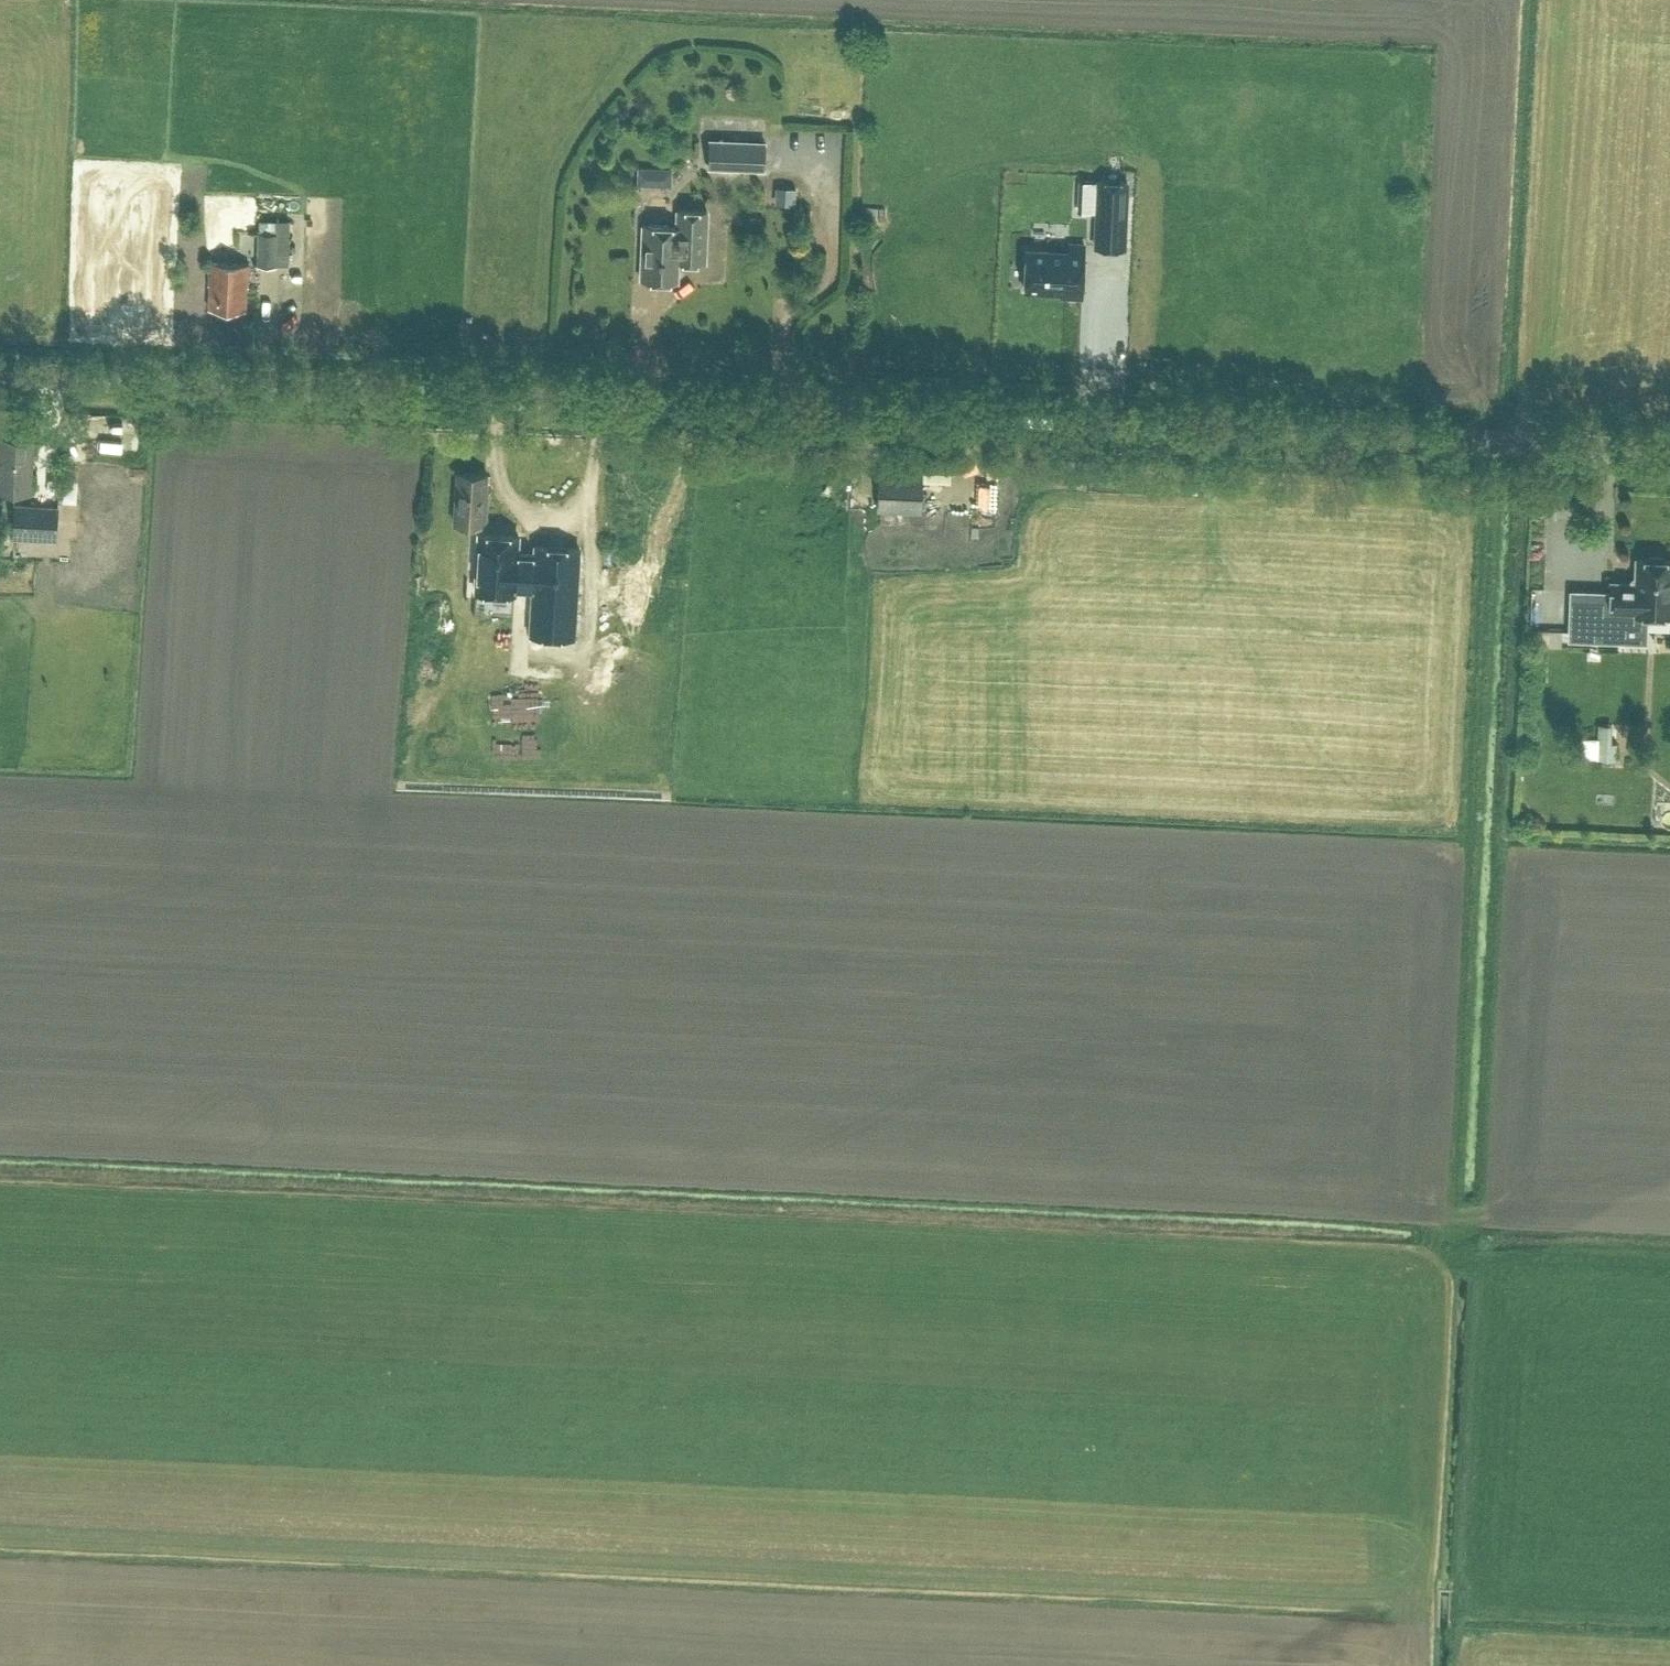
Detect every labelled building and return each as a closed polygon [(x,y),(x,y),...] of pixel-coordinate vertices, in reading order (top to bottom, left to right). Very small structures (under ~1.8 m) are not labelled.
[(710,138),(709,165),(764,167),(765,140),(710,138)] [(1079,210),(1097,210),(1098,179),(1080,179),(1079,210)] [(1127,180),(1098,179),(1097,210),(1095,245),(1124,247),(1127,180)] [(794,203),(795,187),(781,186),(779,202),(794,203)] [(643,223),(641,277),(677,279),(678,263),(684,260),(705,260),(707,209),(678,208),(677,224),(643,223)] [(258,229),(256,263),(289,264),(291,218),(259,217),(259,229),(258,229)] [(1026,248),(1024,288),(1061,290),(1061,294),(1082,295),(1084,243),(1069,243),(1069,250),(1026,248)] [(247,284),(248,261),(209,259),(208,282),(209,282),(208,306),(245,308),(246,283),(247,284)] [(31,493),(34,439),(0,437),(0,491),(31,493)] [(913,471),(878,469),(877,511),(921,513),(923,463),(913,463),(913,471)] [(485,524),(487,504),(484,503),(487,473),(458,471),(454,522),(485,524)] [(57,555),(59,505),(14,502),(12,538),(26,539),(25,553),(57,555)] [(484,541),(481,599),(521,601),(521,592),(540,593),(537,643),(581,645),(586,557),(542,555),(541,562),(523,561),(523,543),(508,543),(484,541)] [(1662,558),(1662,555),(1648,555),(1648,558),(1636,557),(1635,578),(1632,581),(1611,581),(1610,609),(1634,610),(1634,612),(1669,614),(1669,558),(1662,558)] [(1603,611),(1602,585),(1580,586),(1582,612),(1603,611)] [(1611,723),(1597,723),(1596,758),(1616,759),(1616,742),(1611,742),(1611,723)]
